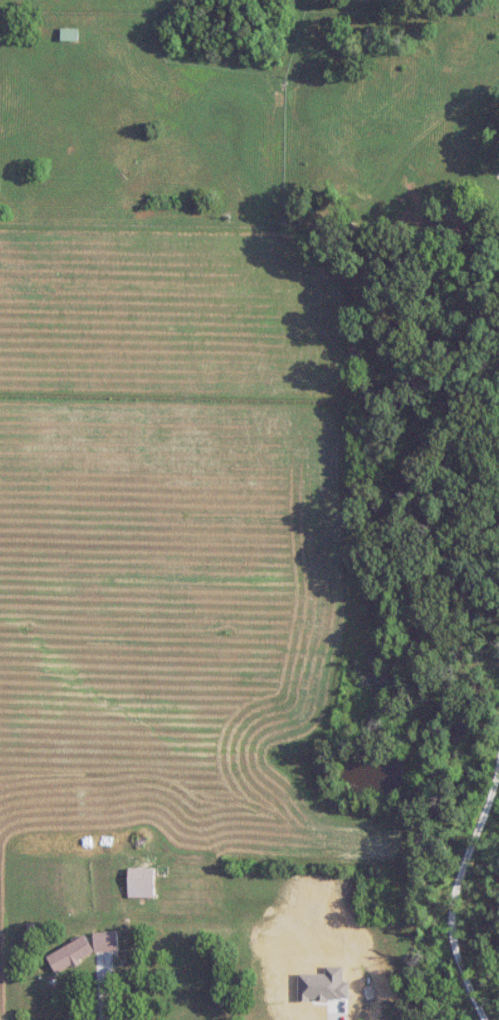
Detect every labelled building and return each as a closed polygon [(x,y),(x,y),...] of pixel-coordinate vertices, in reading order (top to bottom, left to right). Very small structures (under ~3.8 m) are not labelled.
[(80,30),(63,30),(63,41),(80,41),(80,30)] [(384,30),(366,30),(366,42),(384,42),(384,30)] [(127,898),(154,898),(154,869),(127,869),(127,898)] [(117,932),(96,933),(91,936),(86,936),(45,956),(54,974),(98,953),(118,951),(117,932)] [(297,1008),(341,1008),(341,990),(297,990),(297,1008)]
